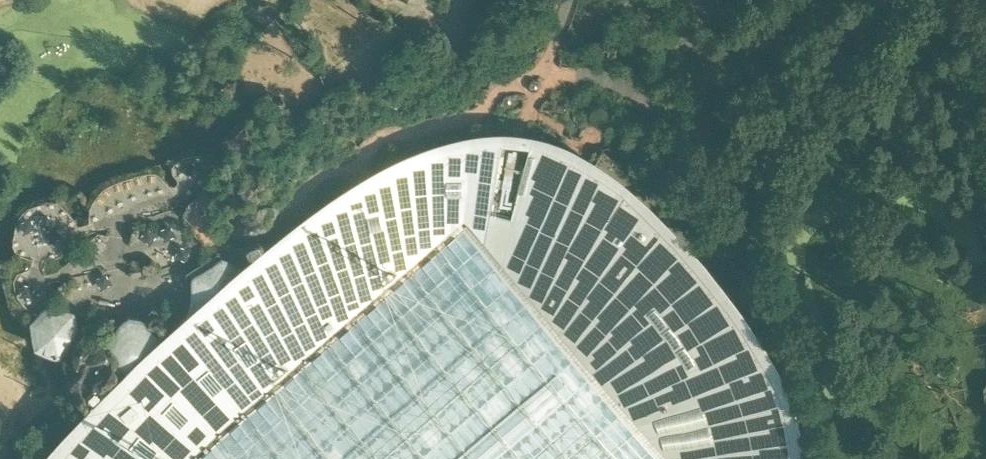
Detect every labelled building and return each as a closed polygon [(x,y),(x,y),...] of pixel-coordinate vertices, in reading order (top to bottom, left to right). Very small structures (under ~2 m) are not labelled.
[(801,437),(793,403),(780,370),(725,291),(671,228),(609,171),(576,149),(546,138),(517,133),(493,132),(456,138),(411,152),(354,183),(263,249),(244,264),(145,350),(87,405),(39,458),(800,458),(801,437)] [(159,167),(92,189),(104,228),(125,221),(124,217),(178,199),(174,187),(209,176),(201,151),(174,160),(181,181),(166,186),(159,167)] [(118,285),(104,287),(102,275),(73,278),(76,308),(120,303),(118,285)] [(32,312),(36,352),(78,347),(74,307),(32,312)]
